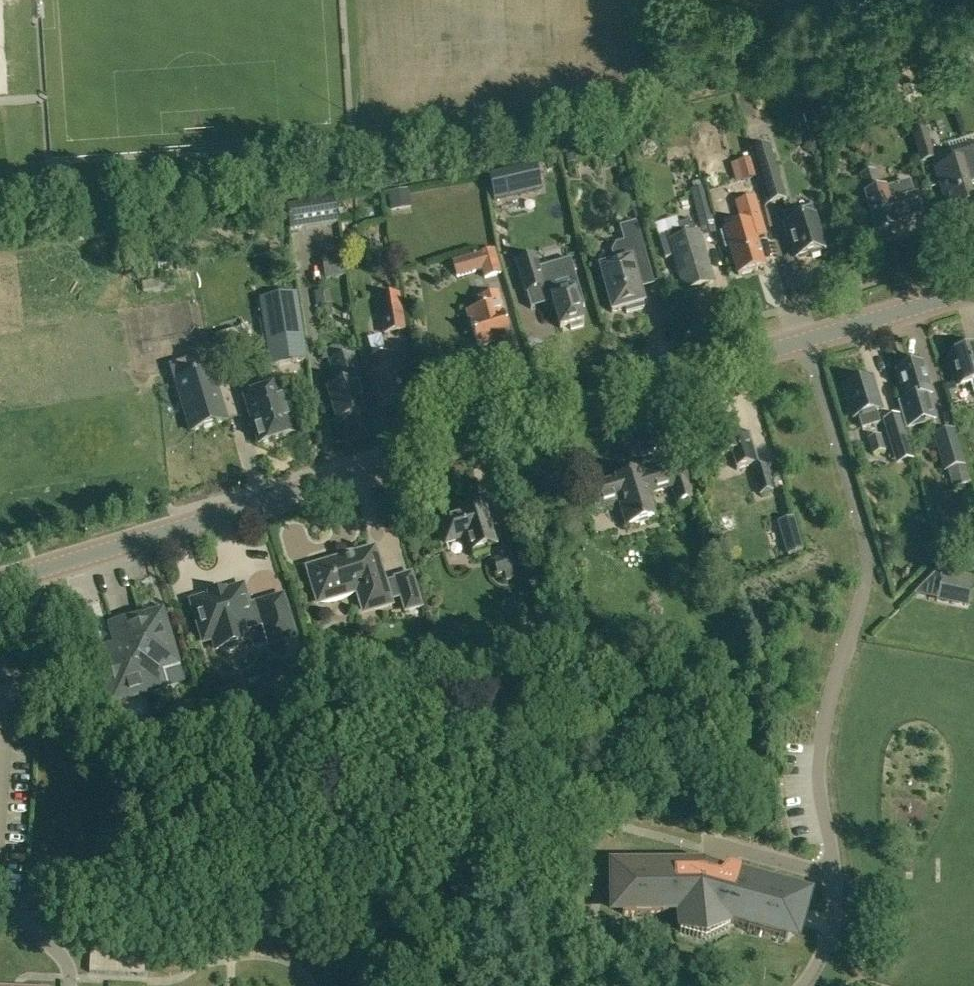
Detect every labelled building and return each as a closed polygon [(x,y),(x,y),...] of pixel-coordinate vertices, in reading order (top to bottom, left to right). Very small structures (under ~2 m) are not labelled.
[(933,45),(919,49),(923,63),(937,59),(933,45)] [(920,163),(935,159),(926,129),(911,133),(920,163)] [(809,136),(802,149),(814,155),(820,142),(809,136)] [(757,173),(766,204),(786,198),(776,167),(775,167),(770,150),(768,146),(751,151),(752,155),(757,173)] [(973,187),(973,173),(968,155),(952,160),(953,165),(936,170),(948,212),(973,204),(968,189),(973,187)] [(738,162),(743,180),(755,176),(749,158),(738,162)] [(535,163),(488,175),(494,199),(541,187),(535,163)] [(859,176),(865,197),(882,192),(875,171),(859,176)] [(882,192),(865,197),(876,233),(895,227),(894,224),(920,217),(914,198),(913,198),(908,184),(882,192)] [(697,220),(712,216),(704,186),(689,190),(697,220)] [(407,188),(387,191),(390,207),(410,204),(407,188)] [(763,267),(755,239),(765,236),(753,197),(736,203),(747,240),(730,246),(738,275),(763,267)] [(286,206),(290,231),(337,223),(333,199),(286,206)] [(824,249),(811,209),(785,217),(787,224),(783,225),(787,238),(790,237),(796,258),(824,249)] [(665,258),(673,256),(683,291),(713,282),(698,233),(695,234),(691,221),(678,225),(679,231),(658,237),(665,258)] [(637,279),(650,276),(635,223),(620,227),(625,242),(616,245),(612,252),(616,264),(599,269),(612,312),(614,312),(625,309),(626,313),(644,308),(642,304),(643,303),(637,279)] [(179,237),(170,238),(171,250),(181,248),(179,237)] [(501,273),(494,249),(453,261),(457,275),(481,268),(484,278),(501,273)] [(534,256),(516,262),(531,311),(552,304),(560,329),(570,326),(571,330),(583,326),(582,322),(583,322),(579,308),(584,307),(570,260),(538,270),(534,256)] [(325,263),(326,273),(344,271),(343,261),(325,263)] [(332,304),(330,289),(315,291),(317,306),(332,304)] [(497,293),(477,299),(480,309),(467,313),(477,347),(510,337),(497,293)] [(296,295),(260,300),(270,365),(306,360),(296,295)] [(406,331),(400,295),(377,298),(383,335),(406,331)] [(239,329),(215,336),(218,347),(242,340),(239,329)] [(950,355),(959,386),(970,383),(972,383),(973,390),(973,349),(950,355)] [(373,357),(379,376),(370,379),(379,408),(404,400),(395,371),(392,372),(386,353),(373,357)] [(331,363),(338,387),(328,390),(337,420),(365,412),(356,382),(360,381),(352,356),(331,363)] [(192,377),(176,382),(191,432),(226,422),(206,358),(188,363),(192,377)] [(930,395),(921,364),(896,372),(905,402),(898,404),(906,429),(934,421),(926,396),(930,395)] [(878,411),(869,380),(845,387),(854,418),(858,417),(862,428),(878,424),(875,412),(878,411)] [(279,387),(244,398),(258,444),(294,433),(279,387)] [(893,449),(908,444),(899,416),(884,421),(893,449)] [(738,436),(733,420),(708,427),(717,459),(732,454),(737,470),(757,464),(748,434),(738,436)] [(944,472),(947,471),(965,466),(954,429),(933,436),(944,472)] [(872,455),(873,455),(884,452),(885,452),(880,435),(867,439),(872,455)] [(625,506),(620,507),(626,526),(654,518),(647,495),(672,487),(677,503),(690,499),(699,533),(712,529),(702,492),(691,495),(682,464),(641,476),(640,473),(589,488),(596,511),(610,507),(609,503),(623,499),(625,506)] [(773,491),(766,467),(765,466),(763,466),(751,470),(758,495),(773,491)] [(965,466),(947,471),(952,489),(970,483),(965,466)] [(469,545),(473,557),(488,553),(487,546),(495,544),(493,538),(494,538),(484,505),(459,513),(460,516),(439,522),(445,544),(467,537),(469,545)] [(509,539),(499,543),(504,557),(493,561),(497,574),(504,572),(505,575),(506,580),(522,575),(511,539),(509,539)] [(362,604),(363,605),(364,606),(365,606),(365,607),(366,607),(367,608),(368,608),(369,608),(369,609),(370,609),(371,609),(372,609),(373,609),(374,609),(375,609),(376,609),(377,609),(392,604),(382,572),(380,567),(375,565),(373,565),(374,564),(369,549),(326,562),(327,564),(311,569),(320,600),(345,593),(346,595),(357,592),(359,599),(360,599),(360,600),(360,601),(361,602),(361,603),(362,604)] [(939,596),(970,602),(973,584),(973,580),(943,573),(939,596)] [(411,574),(396,578),(406,611),(421,606),(411,574)] [(263,622),(270,644),(295,637),(283,596),(281,597),(257,604),(259,608),(249,611),(242,588),(225,593),(224,591),(209,595),(210,597),(193,603),(204,641),(214,638),(217,650),(248,640),(244,629),(254,626),(254,625),(263,622)] [(131,622),(149,690),(162,686),(156,667),(176,661),(161,612),(131,622)] [(148,690),(149,690),(131,622),(112,627),(117,647),(98,652),(107,681),(113,701),(147,690),(148,690)] [(139,747),(132,750),(129,756),(132,762),(138,765),(145,763),(147,756),(145,750),(139,747)] [(687,919),(704,923),(711,917),(787,938),(791,924),(798,926),(805,917),(803,905),(796,903),(800,889),(794,888),(769,881),(742,873),(729,870),(728,870),(721,876),(720,878),(716,877),(706,874),(702,873),(702,867),(702,865),(702,864),(701,864),(701,863),(700,863),(673,863),(635,863),(622,864),(622,878),(614,878),(610,888),(615,899),(622,899),(622,914),(648,914),(674,913),(678,913),(678,916),(687,919)] [(146,955),(90,953),(89,972),(97,972),(104,973),(145,975),(146,955)]
